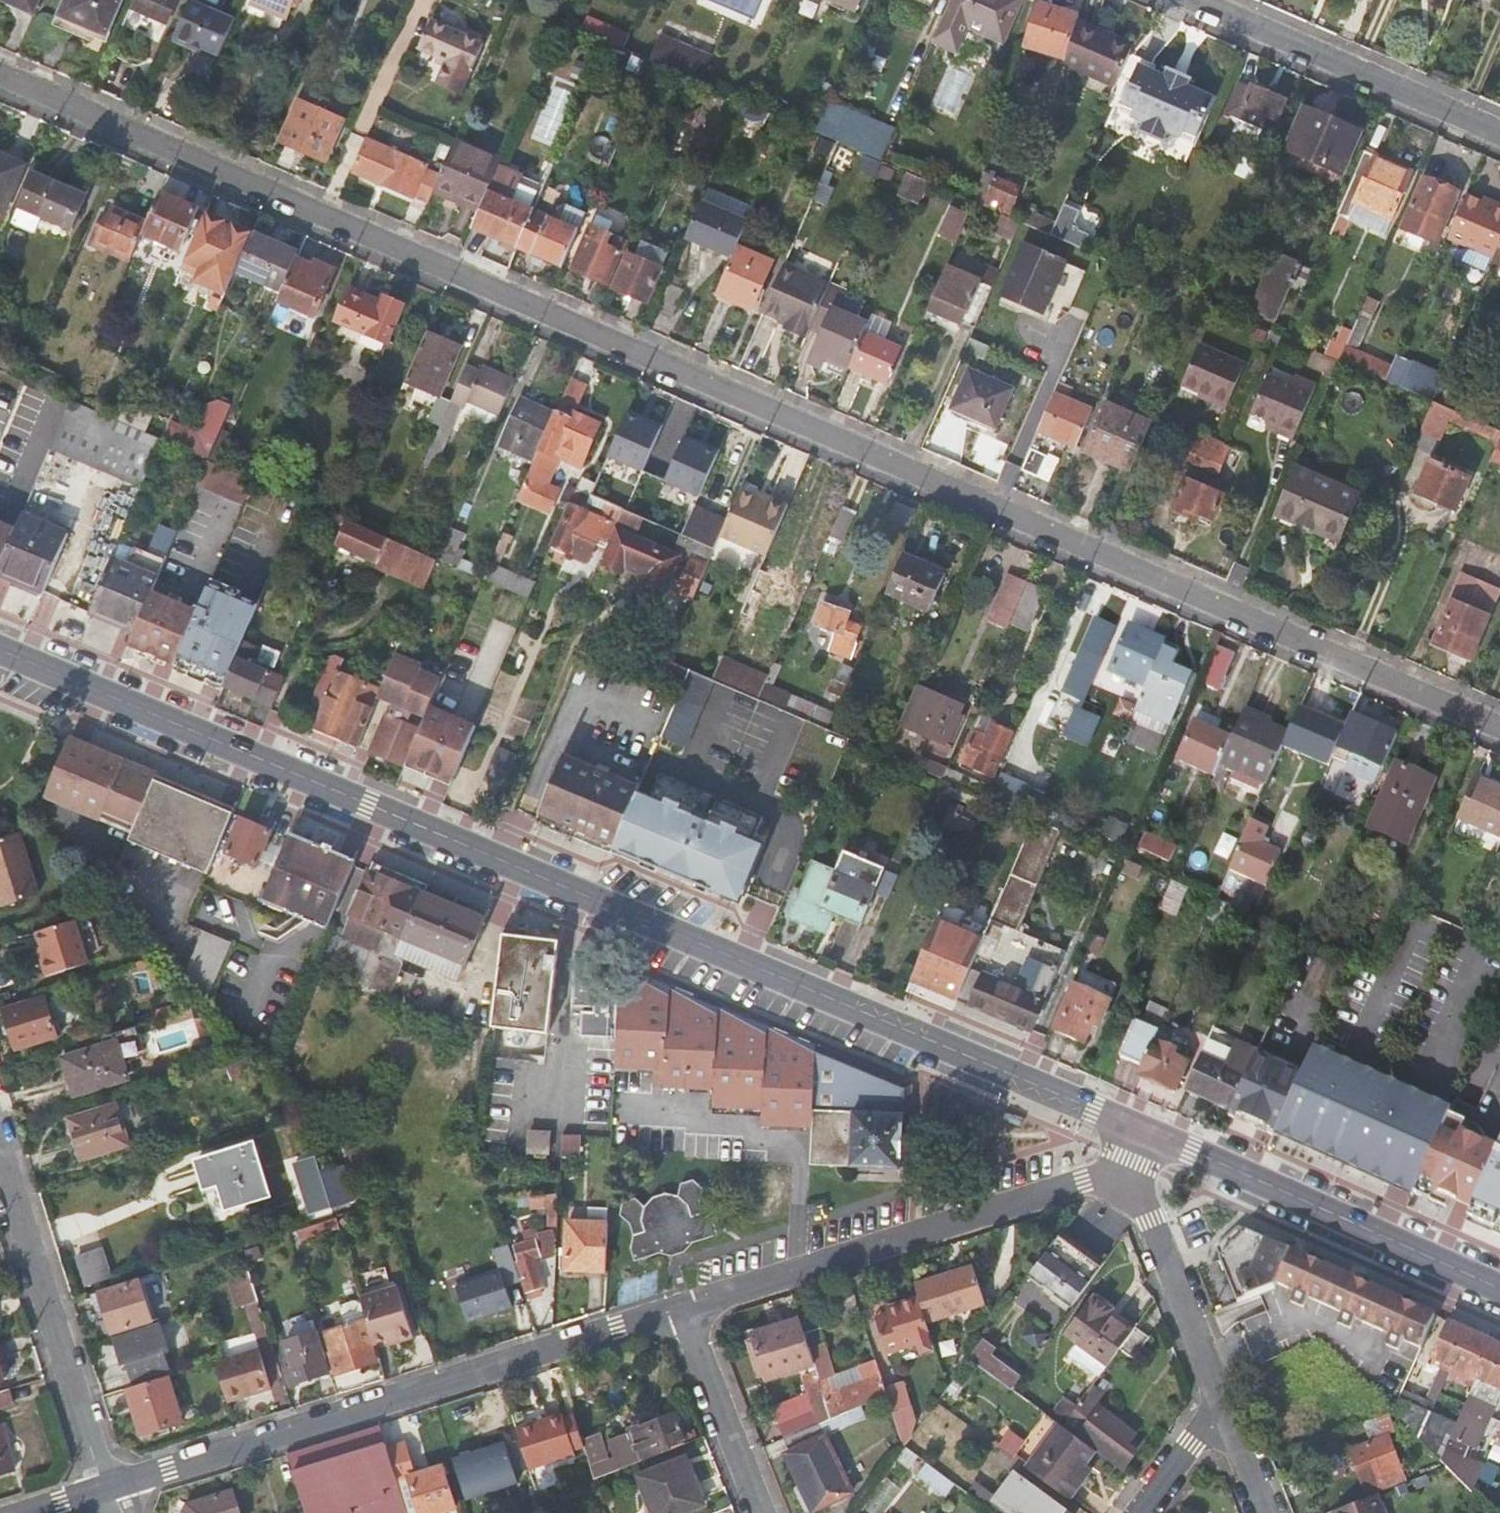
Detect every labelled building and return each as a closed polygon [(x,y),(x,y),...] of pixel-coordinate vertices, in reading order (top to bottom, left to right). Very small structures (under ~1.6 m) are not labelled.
[(31,0),(6,0),(5,3),(34,15),(39,3),(31,0)] [(60,13),(107,33),(122,0),(66,0),(60,13)] [(132,6),(168,21),(177,0),(135,0),(132,6)] [(192,44),(220,56),(236,18),(191,0),(190,0),(172,40),(191,48),(192,44)] [(254,1),(286,15),(289,7),(298,2),(299,0),(254,0),(254,1)] [(749,0),(732,0),(734,9),(750,6),(749,0)] [(855,9),(859,0),(834,0),(855,9)] [(935,39),(958,49),(968,26),(1003,40),(1021,0),(952,0),(935,39)] [(1080,14),(1038,1),(1023,46),(1066,59),(1079,18),(1080,14)] [(424,37),(441,45),(454,50),(451,56),(443,73),(468,84),(475,66),(490,32),(436,10),(424,37)] [(631,33),(589,14),(582,29),(624,47),(631,33)] [(1065,63),(1116,85),(1135,42),(1079,18),(1066,59),(1065,63)] [(658,44),(631,33),(624,47),(655,60),(671,67),(682,43),(682,42),(662,34),(658,44)] [(711,56),(682,43),(671,67),(701,80),(704,72),(711,56)] [(439,51),(451,56),(454,50),(441,45),(439,51)] [(1169,127),(1182,133),(1186,125),(1200,131),(1216,93),(1189,82),(1185,91),(1163,82),(1167,73),(1140,62),(1125,99),(1139,105),(1136,113),(1147,118),(1145,124),(1166,133),(1169,127)] [(1169,68),(1167,73),(1163,82),(1185,91),(1189,82),(1191,77),(1169,68)] [(715,77),(704,72),(701,80),(712,85),(715,77)] [(1287,100),(1273,93),(1252,84),(1238,115),(1263,126),(1268,115),(1279,120),(1287,100)] [(328,158),(345,118),(299,98),(282,138),(328,158)] [(1121,107),(1136,113),(1139,105),(1125,99),(1121,107)] [(842,129),(850,111),(834,104),(826,122),(842,129)] [(1343,172),(1361,131),(1305,107),(1287,148),(1343,172)] [(842,129),(837,140),(883,160),(888,147),(897,128),(851,108),(850,111),(842,129)] [(816,126),(819,117),(806,111),(801,119),(816,126)] [(826,122),(820,119),(815,130),(821,133),(837,140),(842,129),(826,122)] [(1182,133),(1196,139),(1200,131),(1186,125),(1182,133)] [(837,140),(821,133),(812,153),(829,160),(837,140)] [(352,169),(415,196),(428,201),(434,190),(441,174),(428,168),(431,161),(367,134),(352,169)] [(453,192),(482,204),(489,188),(503,156),(457,137),(441,174),(434,190),(450,197),(453,192)] [(901,152),(888,147),(883,160),(895,165),(901,152)] [(1331,232),(1341,237),(1350,218),(1386,233),(1414,170),(1374,152),(1374,154),(1365,150),(1345,197),(1346,198),(1331,232)] [(4,214),(26,165),(0,154),(0,212),(4,214)] [(86,193),(34,171),(26,191),(13,221),(35,230),(43,214),(72,227),(86,193)] [(918,204),(928,181),(907,172),(897,195),(918,204)] [(1022,185),(984,172),(975,200),(1002,211),(1013,216),(1022,185)] [(1424,176),(1408,211),(1401,226),(1436,242),(1446,222),(1459,192),(1424,176)] [(536,208),(489,188),(482,204),(475,221),(473,225),(520,245),(536,208)] [(201,207),(162,190),(148,224),(144,233),(183,250),(201,207)] [(1496,255),(1499,246),(1499,203),(1498,202),(1494,209),(1483,204),(1465,196),(1449,234),(1496,255)] [(1486,197),(1483,204),(1494,209),(1498,202),(1486,197)] [(739,214),(703,198),(687,236),(723,252),(739,214)] [(939,231),(958,240),(968,216),(971,209),(952,201),(939,231)] [(555,217),(536,208),(520,245),(566,265),(590,210),(569,202),(561,203),(555,217)] [(1080,210),(1066,203),(1057,222),(1052,233),(1085,248),(1091,234),(1084,231),(1080,227),(1077,223),(1077,217),(1080,210)] [(113,209),(108,219),(96,247),(131,262),(144,233),(148,224),(113,209)] [(1022,220),(1052,233),(1057,222),(1027,209),(1022,220)] [(997,234),(1013,241),(1017,230),(1022,220),(1013,216),(1002,211),(995,228),(999,229),(997,234)] [(223,301),(227,294),(253,233),(245,230),(208,213),(189,255),(187,262),(203,269),(200,276),(195,289),(223,301)] [(90,245),(96,247),(108,219),(102,216),(90,245)] [(1048,243),(1052,233),(1022,220),(1017,230),(1048,243)] [(607,282),(622,250),(626,251),(629,244),(630,241),(613,234),(589,224),(571,266),(607,282)] [(640,232),(635,230),(630,241),(629,244),(635,246),(640,232)] [(244,272),(284,290),(297,258),(301,249),(262,232),(244,272)] [(641,237),(634,254),(664,266),(671,249),(641,237)] [(1024,242),(1001,294),(1045,313),(1049,304),(1066,265),(1068,261),(1024,242)] [(773,259),(738,243),(717,293),(752,307),(773,259)] [(787,256),(783,266),(824,283),(832,264),(800,250),(796,260),(787,256)] [(648,300),(664,266),(634,254),(629,251),(614,285),(648,300)] [(1291,288),(1303,294),(1313,270),(1301,265),(1302,263),(1275,251),(1250,308),(1276,320),(1291,288)] [(312,264),(297,258),(284,290),(279,299),(315,315),(335,269),(314,260),(312,264)] [(978,277),(993,284),(999,269),(984,263),(978,277)] [(964,322),(975,327),(994,285),(993,284),(978,277),(948,264),(929,307),(963,323),(964,322)] [(1066,265),(1049,304),(1066,312),(1083,272),(1066,265)] [(783,266),(764,309),(789,320),(788,322),(809,332),(812,325),(829,285),(824,283),(783,266)] [(684,288),(667,280),(656,307),(673,315),(684,288)] [(847,289),(831,281),(829,285),(812,325),(822,330),(809,361),(823,367),(827,360),(848,369),(851,364),(869,322),(839,309),(847,289)] [(410,300),(394,292),(388,305),(351,290),(331,335),(385,358),(410,300)] [(1374,312),(1363,307),(1358,318),(1340,359),(1342,360),(1386,380),(1392,365),(1357,349),(1374,312)] [(893,320),(873,311),(869,322),(851,364),(865,371),(863,376),(873,380),(875,375),(887,381),(902,345),(885,338),(893,320)] [(1263,340),(1267,331),(1255,325),(1250,335),(1263,340)] [(428,416),(443,423),(454,399),(443,394),(464,344),(430,329),(407,383),(437,396),(428,416)] [(977,354),(983,342),(971,337),(966,349),(977,354)] [(1185,382),(1230,402),(1247,363),(1202,344),(1185,382)] [(1412,360),(1397,354),(1392,365),(1386,380),(1401,386),(1412,360)] [(1444,374),(1412,360),(1401,386),(1404,388),(1433,401),(1444,374)] [(466,402),(501,417),(517,380),(482,366),(480,373),(467,368),(454,399),(443,423),(427,459),(438,463),(459,414),(462,408),(463,408),(466,402)] [(953,407),(997,426),(1014,388),(970,368),(953,407)] [(1277,431),(1295,439),(1320,383),(1301,375),(1297,384),(1271,374),(1255,411),(1281,422),(1277,431)] [(589,383),(573,376),(558,412),(545,440),(537,460),(520,498),(551,511),(562,488),(550,483),(562,458),(583,467),(603,422),(578,410),(589,383)] [(1093,408),(1057,391),(1040,430),(1076,445),(1093,408)] [(1466,399),(1450,391),(1444,405),(1460,412),(1466,399)] [(502,444),(537,460),(545,440),(558,412),(522,397),(502,444)] [(52,448),(98,468),(118,419),(73,399),(64,419),(52,448)] [(1465,414),(1471,400),(1466,399),(1460,412),(1465,414)] [(216,442),(232,405),(220,400),(202,406),(200,412),(205,423),(202,427),(200,428),(198,435),(216,442)] [(153,412),(126,401),(118,419),(145,431),(153,412)] [(1117,463),(1132,471),(1141,450),(1154,421),(1107,401),(1088,445),(1119,459),(1117,463)] [(1497,440),(1499,432),(1499,430),(1481,422),(1465,414),(1460,412),(1444,405),(1433,401),(1414,444),(1434,453),(1440,440),(1443,440),(1452,420),(1497,440)] [(501,417),(466,402),(463,408),(462,408),(459,414),(495,430),(501,417)] [(629,413),(663,428),(665,424),(631,409),(629,413)] [(172,420),(153,412),(145,431),(164,439),(171,423),(172,420)] [(611,454),(645,469),(663,428),(629,413),(611,454)] [(98,468),(143,487),(163,440),(164,439),(145,431),(118,419),(98,468)] [(198,435),(171,423),(164,439),(169,441),(210,459),(217,443),(216,442),(198,435)] [(233,433),(223,428),(217,443),(210,459),(220,463),(233,433)] [(1219,472),(1232,444),(1229,442),(1229,443),(1194,429),(1182,456),(1219,472)] [(1497,440),(1488,459),(1499,464),(1499,432),(1497,440)] [(686,438),(720,453),(722,449),(688,434),(686,438)] [(720,453),(686,438),(668,479),(702,494),(720,453)] [(1048,453),(1033,447),(1022,473),(1037,479),(1048,453)] [(199,486),(245,506),(256,479),(220,463),(210,459),(199,486)] [(1457,508),(1471,476),(1432,459),(1419,490),(1457,508)] [(1362,493),(1296,464),(1276,512),(1295,520),(1296,518),(1343,538),(1362,493)] [(585,476),(580,488),(579,488),(593,495),(599,481),(585,476)] [(1200,519),(1202,515),(1215,520),(1227,493),(1187,476),(1174,508),(1200,519)] [(569,497),(575,500),(579,488),(580,488),(574,485),(569,497)] [(601,537),(610,541),(624,508),(593,495),(579,488),(575,500),(555,544),(591,560),(601,537)] [(761,496),(743,488),(730,518),(723,534),(768,554),(790,503),(774,497),(772,501),(761,496)] [(763,492),(761,496),(772,501),(774,497),(763,492)] [(698,504),(685,534),(717,548),(723,534),(730,518),(698,504)] [(678,591),(695,598),(717,548),(685,534),(624,508),(610,541),(600,564),(623,573),(625,569),(647,578),(645,583),(664,591),(682,551),(693,557),(678,591)] [(858,517),(842,509),(834,528),(850,535),(858,517)] [(25,510),(17,531),(0,573),(0,576),(45,594),(71,529),(25,510)] [(389,534),(394,522),(372,513),(367,524),(389,534)] [(329,532),(341,536),(346,524),(348,519),(337,514),(329,532)] [(377,569),(425,590),(436,562),(438,558),(392,538),(348,519),(346,524),(341,536),(337,545),(380,563),(377,569)] [(17,531),(0,524),(0,573),(17,531)] [(464,533),(451,528),(447,538),(438,558),(451,563),(477,575),(480,566),(463,559),(466,550),(458,547),(464,533)] [(992,537),(985,535),(973,561),(980,563),(992,537)] [(75,583),(99,593),(115,557),(90,547),(75,583)] [(128,562),(161,576),(168,561),(134,547),(128,562)] [(948,571),(906,552),(898,570),(888,592),(931,610),(948,571)] [(92,612),(138,631),(154,593),(161,576),(128,562),(115,557),(99,593),(92,612)] [(538,583),(492,563),(485,578),(531,599),(538,583)] [(1437,636),(1457,646),(1454,651),(1470,658),(1488,615),(1490,609),(1492,609),(1499,589),(1499,579),(1464,565),(1453,592),(1455,593),(1453,599),(1437,636)] [(781,575),(763,567),(743,611),(784,630),(801,590),(779,580),(781,575)] [(994,615),(1012,623),(1014,618),(1031,578),(1032,577),(1014,569),(994,615)] [(1050,586),(1031,578),(1014,618),(1032,626),(1050,586)] [(178,666),(226,687),(245,641),(260,606),(212,586),(201,612),(178,666)] [(201,612),(154,593),(138,631),(132,647),(178,666),(201,612)] [(831,650),(851,659),(866,626),(849,619),(852,612),(824,601),(815,622),(838,633),(831,650)] [(1087,646),(1098,619),(1093,617),(1081,644),(1087,646)] [(1081,682),(1091,687),(1105,656),(1103,655),(1115,626),(1098,619),(1087,646),(1080,662),(1088,666),(1081,682)] [(1111,671),(1146,686),(1166,640),(1131,625),(1111,671)] [(1213,652),(1222,634),(1214,631),(1205,649),(1213,652)] [(1193,673),(1173,665),(1181,647),(1166,640),(1146,686),(1136,708),(1132,718),(1163,731),(1168,721),(1171,723),(1181,699),(1186,701),(1196,679),(1191,676),(1193,673)] [(263,649),(245,641),(226,687),(274,707),(286,679),(268,671),(256,666),(263,649)] [(275,668),(281,652),(265,645),(263,649),(256,666),(268,671),(270,666),(275,668)] [(1234,659),(1216,652),(1203,681),(1221,689),(1234,659)] [(415,715),(426,719),(434,702),(442,682),(443,681),(421,673),(424,667),(398,655),(392,671),(385,688),(383,693),(399,700),(392,717),(389,716),(374,752),(407,766),(423,729),(411,724),(415,715)] [(770,675),(724,655),(714,678),(715,678),(760,698),(770,675)] [(316,725),(362,744),(383,693),(385,688),(338,669),(342,658),(338,656),(329,658),(314,695),(326,700),(316,725)] [(833,690),(844,694),(855,669),(844,664),(833,690)] [(687,746),(715,678),(714,678),(691,668),(680,695),(671,717),(665,731),(663,736),(687,746)] [(767,683),(760,698),(827,727),(834,711),(767,683)] [(931,749),(948,756),(953,744),(949,742),(964,705),(921,687),(905,723),(937,737),(931,749)] [(1275,718),(1247,706),(1234,736),(1222,763),(1268,782),(1279,757),(1284,745),(1290,732),(1273,724),(1275,718)] [(1300,709),(1290,732),(1284,745),(1331,765),(1334,758),(1347,729),(1300,709)] [(1084,710),(1072,739),(1088,746),(1101,718),(1084,710)] [(1399,734),(1353,715),(1347,729),(1334,758),(1347,763),(1352,751),(1385,765),(1399,734)] [(962,760),(999,777),(1018,733),(981,717),(962,760)] [(1179,758),(1217,775),(1222,763),(1234,736),(1196,720),(1179,758)] [(455,742),(423,729),(407,766),(440,780),(455,742)] [(46,794),(134,832),(158,775),(70,739),(46,794)] [(485,777),(506,786),(519,754),(498,746),(485,777)] [(1382,765),(1352,751),(1347,763),(1345,767),(1376,780),(1382,765)] [(538,821),(614,854),(617,848),(633,810),(640,791),(643,785),(566,753),(538,821)] [(920,768),(942,778),(949,767),(925,757),(920,768)] [(1372,825),(1407,841),(1434,780),(1398,764),(1372,825)] [(995,787),(949,767),(944,778),(950,781),(990,798),(995,787)] [(1234,770),(1230,780),(1259,792),(1263,782),(1234,770)] [(706,791),(663,773),(653,796),(640,791),(633,810),(617,848),(686,877),(697,850),(708,825),(710,820),(696,815),(706,791)] [(130,840),(209,873),(237,808),(158,775),(134,832),(130,840)] [(1004,775),(994,800),(1022,812),(1032,788),(1004,775)] [(1499,833),(1499,785),(1478,775),(1460,815),(1499,833)] [(953,830),(973,838),(990,798),(950,781),(944,778),(939,789),(939,791),(965,802),(953,830)] [(766,816),(722,798),(712,821),(710,820),(708,825),(697,850),(686,877),(732,896),(747,860),(752,847),(759,832),(766,816)] [(1123,840),(1132,822),(1103,809),(1095,827),(1123,840)] [(747,894),(767,844),(756,839),(766,816),(759,832),(752,847),(747,860),(732,896),(737,898),(747,894)] [(227,852),(275,873),(285,850),(268,843),(272,831),(242,818),(227,852)] [(1018,932),(1061,829),(1035,818),(1017,860),(988,931),(960,998),(997,1014),(1034,1029),(1066,952),(1018,932)] [(1270,826),(1253,818),(1218,898),(1228,902),(1249,912),(1255,898),(1237,890),(1243,875),(1267,886),(1283,849),(1264,840),(1270,826)] [(1170,859),(1177,844),(1148,831),(1142,846),(1170,859)] [(263,902),(329,929),(357,860),(302,836),(292,832),(285,850),(275,873),(263,902)] [(1086,832),(1083,839),(1093,843),(1096,836),(1086,832)] [(0,842),(0,902),(1,906),(41,894),(22,835),(0,842)] [(846,852),(839,870),(815,861),(792,918),(827,934),(837,912),(863,923),(885,869),(846,852)] [(406,960),(414,963),(442,891),(373,863),(328,970),(391,996),(406,960)] [(1177,914),(1190,885),(1172,878),(1169,885),(1160,906),(1177,914)] [(490,911),(442,891),(414,963),(460,981),(490,911)] [(1217,928),(1228,902),(1218,898),(1207,925),(1217,928)] [(946,992),(960,998),(988,931),(942,912),(910,989),(942,1002),(946,992)] [(88,963),(75,920),(36,932),(41,947),(45,958),(41,959),(46,976),(88,963)] [(530,930),(506,927),(503,949),(494,1027),(550,1033),(553,1005),(560,941),(530,938),(530,930)] [(206,931),(186,980),(208,1004),(235,943),(206,931)] [(596,1011),(596,1035),(618,1037),(619,994),(598,985),(599,962),(576,953),(574,1005),(582,1005),(597,1007),(596,1011)] [(817,1045),(621,970),(620,991),(669,993),(669,1011),(718,1014),(717,1032),(726,1032),(767,1034),(767,1053),(817,1053),(817,1045)] [(1112,995),(1117,982),(1084,970),(1079,983),(1112,995)] [(1111,1000),(1074,984),(1054,1031),(1086,1045),(1094,1029),(1098,1030),(1111,1000)] [(765,1122),(813,1124),(817,1053),(767,1053),(767,1034),(726,1032),(717,1032),(718,1014),(669,1011),(669,993),(620,991),(619,994),(618,1037),(617,1065),(644,1066),(643,1083),(715,1086),(715,1103),(765,1105),(765,1122)] [(45,996),(3,1009),(16,1051),(58,1038),(45,996)] [(1121,1056),(1146,1067),(1142,1076),(1177,1090),(1190,1060),(1185,1058),(1188,1051),(1158,1038),(1170,1010),(1150,1001),(1141,1021),(1137,1019),(1121,1056)] [(581,1035),(596,1035),(596,1011),(582,1010),(581,1035)] [(77,1044),(99,1037),(95,1022),(72,1030),(77,1044)] [(146,1050),(138,1025),(113,1033),(114,1040),(62,1058),(73,1093),(129,1075),(124,1058),(146,1050)] [(1214,1032),(1204,1055),(1188,1091),(1232,1111),(1257,1056),(1259,1052),(1221,1035),(1222,1031),(1215,1028),(1214,1032)] [(912,1082),(817,1043),(817,1045),(817,1053),(904,1088),(902,1116),(910,1117),(912,1082)] [(1454,1104),(1318,1043),(1313,1053),(1303,1076),(1278,1131),(1416,1190),(1450,1112),(1454,1104)] [(904,1088),(817,1053),(813,1124),(812,1164),(901,1168),(902,1116),(904,1088)] [(251,1055),(231,1064),(238,1080),(258,1070),(251,1055)] [(1303,1076),(1257,1056),(1232,1111),(1278,1131),(1303,1076)] [(119,1103),(69,1118),(82,1161),(132,1145),(119,1103)] [(1476,1124),(1450,1112),(1416,1190),(1449,1204),(1452,1197),(1474,1207),(1481,1190),(1497,1156),(1499,1148),(1483,1141),(1485,1138),(1485,1133),(1483,1129),(1480,1125),(1476,1124)] [(530,1141),(530,1153),(551,1154),(552,1131),(529,1131),(530,1141)] [(581,1136),(563,1134),(562,1156),(580,1157),(581,1136)] [(255,1143),(196,1160),(205,1190),(219,1186),(227,1210),(271,1196),(255,1143)] [(1499,1148),(1497,1156),(1481,1190),(1474,1207),(1472,1212),(1499,1224),(1499,1147),(1499,1148)] [(316,1157),(293,1164),(309,1215),(332,1208),(354,1201),(342,1162),(319,1169),(316,1157)] [(195,1158),(175,1163),(181,1185),(201,1181),(195,1158)] [(696,1243),(719,1235),(716,1223),(705,1213),(701,1202),(705,1189),(695,1181),(683,1185),(680,1197),(667,1194),(654,1198),(645,1208),(634,1200),(622,1205),(619,1217),(630,1225),(633,1238),(630,1249),(634,1262),(664,1253),(674,1256),(687,1253),(696,1243)] [(546,1227),(559,1228),(561,1194),(530,1196),(530,1207),(546,1207),(546,1227)] [(303,1239),(339,1227),(336,1217),(299,1229),(303,1239)] [(565,1269),(607,1271),(609,1223),(567,1221),(565,1269)] [(1216,1250),(1236,1303),(1274,1289),(1277,1284),(1291,1253),(1238,1228),(1216,1250)] [(513,1246),(528,1291),(545,1286),(538,1260),(556,1254),(551,1234),(513,1246)] [(1030,1278),(1071,1309),(1101,1269),(1059,1237),(1030,1278)] [(79,1287),(114,1276),(104,1245),(69,1256),(79,1287)] [(456,1284),(469,1322),(514,1307),(508,1287),(523,1282),(511,1245),(494,1251),(500,1269),(456,1284)] [(259,1246),(245,1250),(248,1262),(263,1257),(259,1246)] [(1351,1279),(1291,1253),(1277,1284),(1296,1293),(1291,1304),(1305,1311),(1309,1303),(1335,1315),(1351,1279)] [(946,1276),(915,1285),(919,1297),(927,1323),(985,1303),(974,1269),(947,1279),(946,1276)] [(245,1305),(259,1301),(250,1271),(235,1276),(245,1305)] [(1435,1317),(1351,1279),(1335,1315),(1342,1318),(1338,1328),(1351,1333),(1355,1325),(1390,1341),(1386,1350),(1398,1356),(1402,1346),(1419,1354),(1435,1317)] [(141,1281),(93,1296),(98,1312),(105,1310),(113,1334),(154,1321),(141,1281)] [(414,1337),(398,1287),(360,1298),(363,1306),(367,1320),(375,1344),(388,1341),(396,1338),(397,1343),(414,1337)] [(846,1316),(861,1312),(854,1291),(839,1296),(846,1316)] [(888,1354),(932,1340),(927,1323),(919,1297),(887,1306),(890,1316),(877,1320),(888,1354)] [(1093,1300),(1063,1341),(1073,1349),(1069,1354),(1099,1377),(1103,1372),(1121,1348),(1131,1335),(1107,1317),(1110,1313),(1093,1300)] [(367,1320),(363,1306),(354,1301),(346,1304),(343,1310),(344,1317),(323,1324),(323,1326),(318,1328),(319,1331),(320,1334),(332,1373),(338,1372),(338,1373),(378,1361),(366,1321),(367,1320)] [(761,1384),(767,1382),(752,1336),(800,1320),(799,1316),(745,1333),(761,1384)] [(767,1382),(815,1366),(805,1334),(800,1320),(752,1336),(767,1382)] [(1425,1398),(1403,1389),(1392,1413),(1419,1439),(1431,1411),(1442,1387),(1446,1377),(1460,1349),(1466,1351),(1474,1331),(1449,1321),(1430,1364),(1438,1368),(1425,1398)] [(332,1373),(320,1334),(319,1331),(318,1328),(316,1323),(287,1332),(290,1341),(286,1342),(293,1367),(285,1368),(291,1386),(332,1373)] [(156,1324),(114,1337),(122,1366),(127,1364),(134,1387),(170,1377),(173,1375),(156,1324)] [(1150,1338),(1136,1327),(1131,1335),(1121,1348),(1134,1358),(1150,1338)] [(822,1329),(805,1334),(815,1366),(818,1375),(832,1419),(848,1412),(862,1406),(887,1396),(885,1387),(876,1361),(860,1366),(865,1381),(836,1392),(831,1376),(836,1374),(822,1329)] [(1446,1377),(1472,1389),(1494,1341),(1474,1331),(1466,1351),(1460,1349),(1446,1377)] [(996,1351),(983,1341),(970,1358),(1012,1389),(1020,1378),(992,1357),(996,1351)] [(1494,1341),(1472,1389),(1457,1422),(1451,1437),(1477,1449),(1490,1418),(1499,1396),(1499,1343),(1494,1341)] [(260,1349),(225,1360),(216,1362),(228,1403),(273,1389),(260,1349)] [(807,1392),(812,1409),(818,1425),(832,1419),(818,1375),(803,1380),(807,1392)] [(185,1423),(170,1377),(134,1387),(127,1389),(142,1436),(185,1423)] [(1102,1377),(1097,1384),(1104,1389),(1109,1382),(1102,1377)] [(905,1382),(885,1387),(887,1396),(892,1412),(904,1447),(912,1437),(916,1420),(912,1406),(905,1382)] [(1104,1394),(1093,1387),(1078,1406),(1063,1427),(1076,1437),(1078,1435),(1125,1470),(1137,1455),(1129,1449),(1138,1436),(1098,1405),(1104,1394)] [(10,1389),(0,1392),(0,1408),(15,1404),(10,1389)] [(807,1392),(771,1407),(777,1423),(812,1409),(807,1392)] [(1064,1397),(1049,1416),(1059,1424),(1063,1427),(1078,1406),(1064,1397)] [(848,1412),(853,1425),(867,1419),(862,1406),(848,1412)] [(818,1425),(812,1409),(777,1423),(784,1439),(818,1425)] [(1457,1422),(1431,1411),(1419,1439),(1428,1448),(1440,1461),(1441,1460),(1451,1437),(1457,1422)] [(786,1454),(810,1504),(819,1500),(822,1507),(854,1491),(828,1435),(853,1425),(848,1412),(832,1419),(818,1425),(784,1439),(790,1452),(786,1454)] [(624,1452),(606,1459),(591,1465),(595,1479),(686,1443),(674,1413),(663,1417),(665,1421),(652,1426),(649,1419),(626,1428),(627,1433),(617,1436),(624,1452)] [(576,1454),(573,1449),(563,1417),(562,1414),(517,1429),(530,1470),(576,1454)] [(575,1414),(563,1417),(573,1449),(585,1446),(575,1414)] [(1370,1417),(1371,1433),(1392,1431),(1390,1415),(1370,1417)] [(1490,1418),(1477,1449),(1451,1437),(1441,1460),(1473,1492),(1485,1464),(1497,1437),(1499,1432),(1499,1423),(1490,1418)] [(381,1423),(359,1430),(365,1450),(387,1443),(381,1423)] [(1071,1500),(1083,1482),(1078,1477),(1086,1467),(1097,1452),(1076,1437),(1063,1427),(1059,1424),(1039,1450),(1011,1429),(998,1447),(1021,1464),(1071,1500)] [(0,1428),(0,1474),(17,1469),(4,1427),(0,1428)] [(359,1430),(319,1443),(291,1451),(294,1461),(294,1467),(296,1478),(307,1512),(365,1512),(366,1512),(409,1512),(396,1473),(388,1447),(387,1443),(365,1450),(359,1430)] [(1388,1434),(1349,1449),(1363,1483),(1364,1483),(1368,1495),(1404,1480),(1399,1469),(1401,1468),(1388,1434)] [(413,1468),(406,1442),(388,1447),(396,1473),(413,1468)] [(600,1442),(585,1448),(591,1465),(606,1459),(600,1442)] [(506,1443),(454,1459),(468,1503),(520,1487),(506,1443)] [(1021,1464),(1001,1449),(994,1459),(1014,1474),(1021,1464)] [(639,1475),(654,1512),(683,1512),(705,1504),(687,1457),(639,1475)] [(915,1476),(945,1498),(955,1484),(931,1467),(925,1463),(915,1476)] [(410,1475),(421,1512),(444,1512),(458,1509),(444,1464),(415,1473),(410,1475)] [(1092,1471),(1086,1467),(1078,1477),(1083,1482),(1092,1471)] [(410,1475),(415,1473),(413,1468),(396,1473),(409,1512),(421,1512),(410,1475)] [(970,1496),(994,1512),(1068,1512),(1014,1474),(1008,1483),(990,1470),(980,1483),(970,1496)] [(1412,1479),(1416,1489),(1431,1483),(1427,1474),(1412,1479)] [(1394,1488),(1397,1496),(1409,1492),(1405,1483),(1394,1488)] [(186,1512),(242,1512),(235,1490),(191,1503),(186,1512)] [(1378,1494),(1333,1511),(1334,1512),(1385,1512),(1378,1494)] [(814,1511),(822,1507),(819,1500),(810,1504),(814,1511)]
